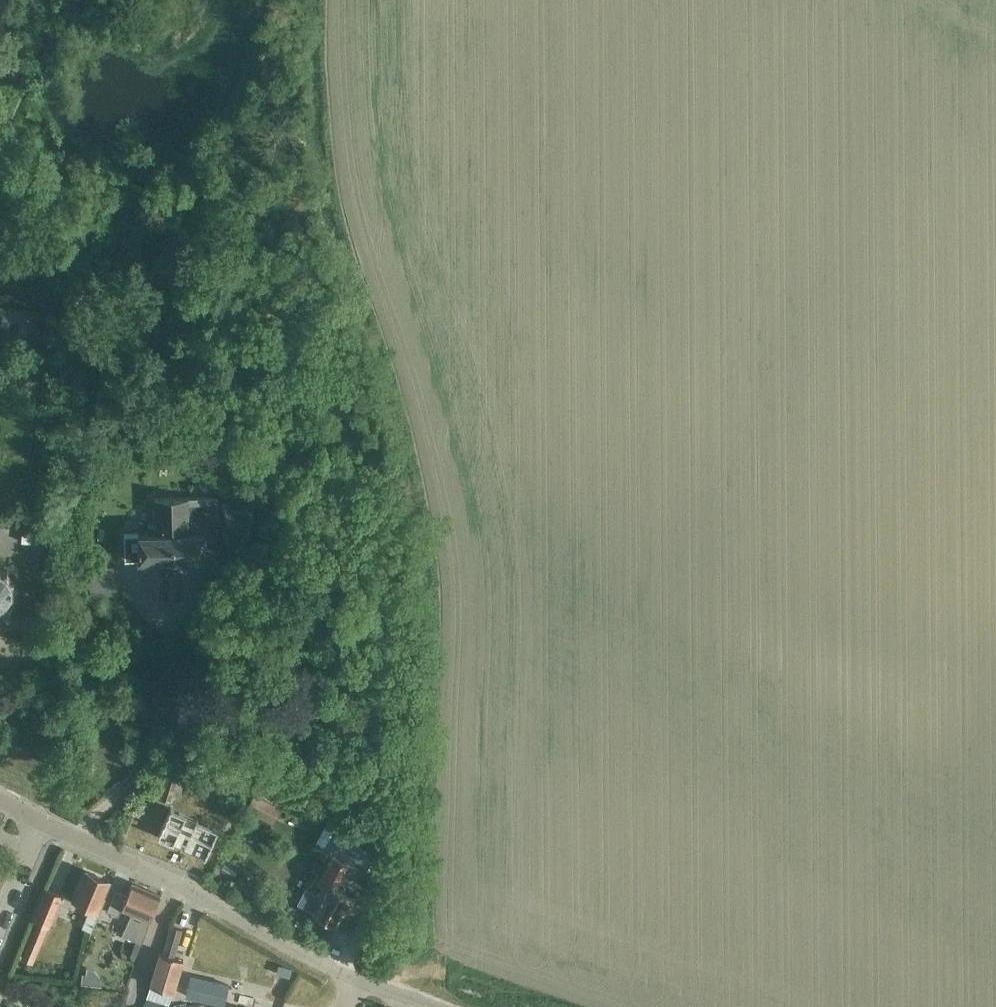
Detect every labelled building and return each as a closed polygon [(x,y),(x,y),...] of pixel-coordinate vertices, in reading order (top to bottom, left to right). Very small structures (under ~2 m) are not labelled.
[(0,274),(11,275),(12,263),(1,262),(0,274)] [(23,378),(22,391),(39,392),(39,379),(23,378)] [(150,532),(126,533),(127,558),(207,556),(207,530),(215,530),(214,496),(156,498),(156,524),(150,524),(150,532)] [(230,499),(221,502),(229,527),(228,532),(237,529),(237,524),(238,524),(230,499)] [(39,540),(38,525),(15,526),(16,542),(39,540)] [(0,626),(1,618),(5,617),(5,612),(7,612),(7,601),(8,601),(10,602),(12,600),(10,599),(13,592),(15,593),(16,590),(14,589),(14,582),(16,581),(15,578),(13,579),(8,572),(9,570),(8,569),(6,570),(1,567),(2,565),(0,564),(0,626)] [(169,768),(160,797),(173,801),(182,772),(169,768)] [(248,809),(267,819),(274,806),(254,796),(248,809)] [(170,806),(157,836),(205,858),(219,828),(170,806)] [(333,831),(325,845),(349,857),(363,865),(364,865),(365,864),(372,851),(370,851),(357,843),(333,831)] [(323,896),(315,911),(336,923),(337,924),(338,923),(350,930),(367,899),(359,894),(355,892),(352,897),(336,888),(350,864),(334,856),(333,855),(321,876),(319,880),(317,883),(321,885),(322,885),(317,893),(323,896)] [(111,880),(88,870),(74,900),(92,908),(84,926),(93,929),(107,897),(104,896),(111,880)] [(117,890),(109,909),(120,914),(123,908),(133,912),(124,933),(136,938),(129,955),(135,958),(142,941),(143,941),(150,925),(149,924),(162,894),(134,882),(128,895),(117,890)] [(47,889),(34,919),(37,921),(22,957),(33,962),(62,896),(47,889)] [(143,1006),(159,1006),(161,1002),(165,1003),(170,1001),(173,992),(183,959),(174,956),(182,929),(171,926),(163,953),(160,952),(150,985),(145,1003),(143,1006)] [(279,965),(277,973),(289,976),(292,968),(279,965)] [(94,972),(86,969),(85,975),(82,974),(80,985),(101,987),(100,979),(94,972)] [(192,976),(188,995),(224,1003),(228,984),(192,976)]
